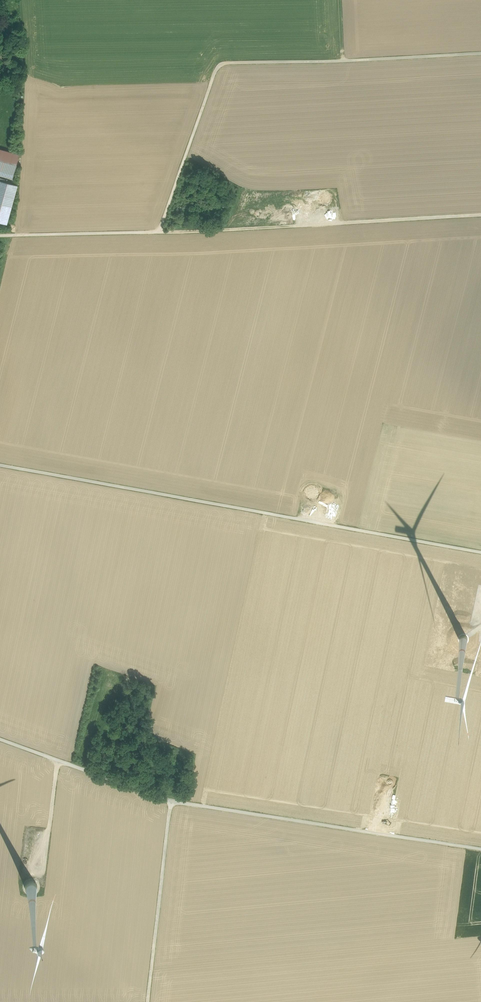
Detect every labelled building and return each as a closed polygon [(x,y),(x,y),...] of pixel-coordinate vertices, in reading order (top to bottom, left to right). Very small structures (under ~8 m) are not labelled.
[(18,155),(0,149),(0,174),(11,177),(18,155)] [(0,182),(0,222),(7,224),(17,186),(0,182)]
